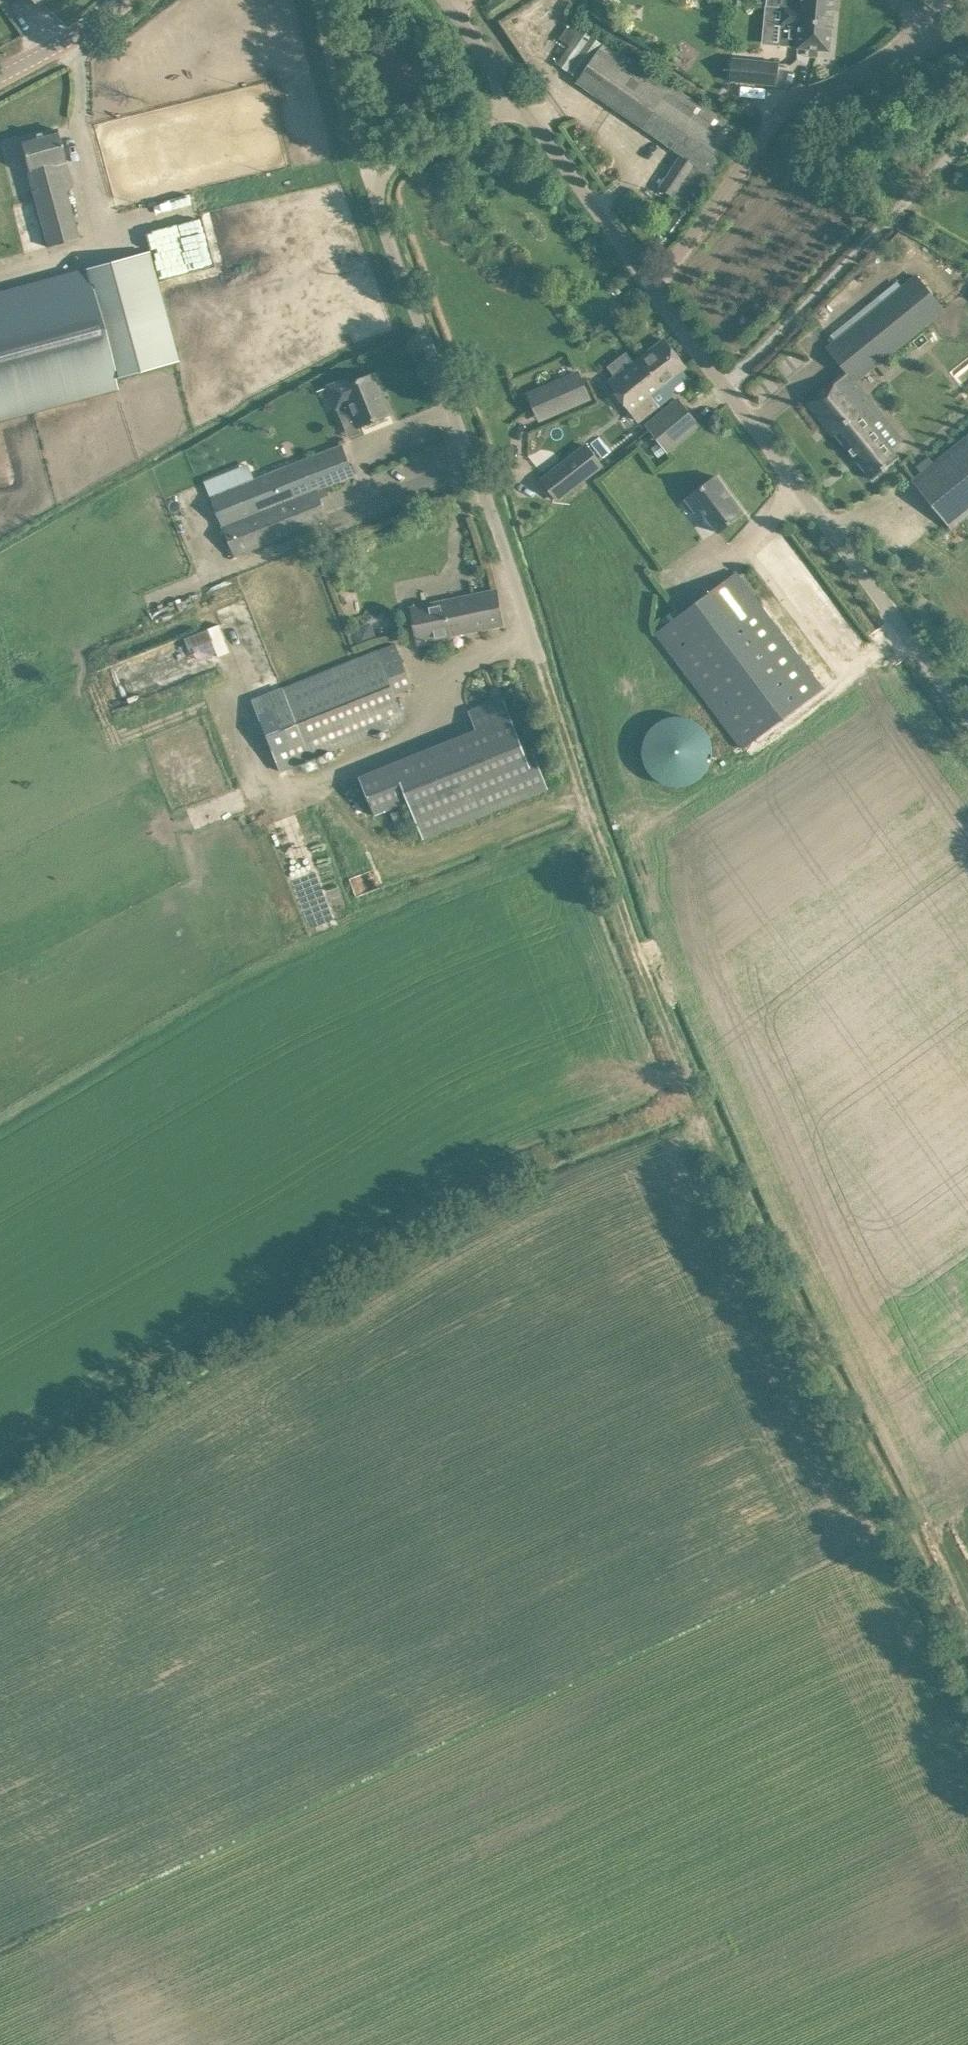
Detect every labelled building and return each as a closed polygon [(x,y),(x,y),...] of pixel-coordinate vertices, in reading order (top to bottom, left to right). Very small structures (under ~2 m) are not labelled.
[(833,10),(834,0),(802,0),(802,7),(833,10)] [(802,7),(801,8),(784,6),(780,44),(780,45),(798,47),(829,50),(833,10),(802,7)] [(570,46),(580,31),(569,24),(559,38),(570,46)] [(579,78),(577,81),(681,153),(696,163),(690,172),(674,196),(670,202),(678,207),(684,211),(687,213),(689,211),(735,142),(744,129),(605,39),(602,44),(599,48),(579,78)] [(779,62),(732,56),(729,81),(776,86),(779,62)] [(737,108),(742,98),(724,88),(719,97),(737,108)] [(752,117),(758,107),(743,99),(737,109),(752,117)] [(20,138),(25,158),(48,245),(78,237),(65,190),(72,188),(56,128),(20,138)] [(177,360),(148,251),(0,291),(0,407),(177,360)] [(835,342),(825,350),(845,374),(848,372),(855,380),(929,321),(945,308),(918,275),(902,288),(885,302),(835,342)] [(610,381),(639,419),(674,392),(666,381),(683,368),(686,366),(665,339),(649,351),(641,358),(610,381)] [(592,399),(580,372),(579,370),(527,393),(536,413),(552,406),(556,415),(592,399)] [(872,424),(883,415),(855,380),(848,372),(839,379),(837,377),(807,402),(833,435),(835,433),(873,479),(899,458),(892,449),(872,424)] [(374,373),(348,384),(346,379),(328,387),(336,410),(350,405),(358,426),(390,413),(374,373)] [(648,425),(669,450),(699,424),(679,399),(648,425)] [(967,515),(967,514),(967,435),(913,479),(952,528),(967,515)] [(326,485),(354,474),(342,444),(323,452),(255,479),(244,483),(238,468),(205,481),(235,556),(310,526),(328,519),(320,498),(317,489),(326,485)] [(586,444),(542,479),(558,499),(602,465),(586,444)] [(744,512),(717,475),(686,498),(695,511),(700,507),(719,532),(744,512)] [(737,572),(656,632),(743,748),(823,687),(737,572)] [(504,623),(497,589),(412,607),(418,642),(451,637),(451,634),(504,623)] [(376,636),(371,621),(356,626),(361,642),(376,636)] [(280,770),(310,757),(405,719),(395,695),(414,687),(396,642),(377,650),(283,688),(252,701),(280,770)] [(408,802),(423,839),(548,789),(529,742),(522,745),(502,697),(468,710),(476,729),(360,776),(376,815),(408,802)] [(695,782),(698,780),(700,778),(705,774),(708,769),(711,763),(712,757),(713,751),(712,745),(711,739),(708,733),(705,728),(700,724),(695,720),(690,718),(684,716),(677,716),(671,716),(665,718),(660,720),(656,723),(655,724),(650,728),(647,733),(644,739),(642,745),(642,751),(642,757),(644,763),(647,769),(650,774),(655,778),(660,782),(665,785),(671,786),(677,787),(684,786),(690,785),(695,782)] [(398,828),(413,822),(406,807),(391,813),(398,828)]
